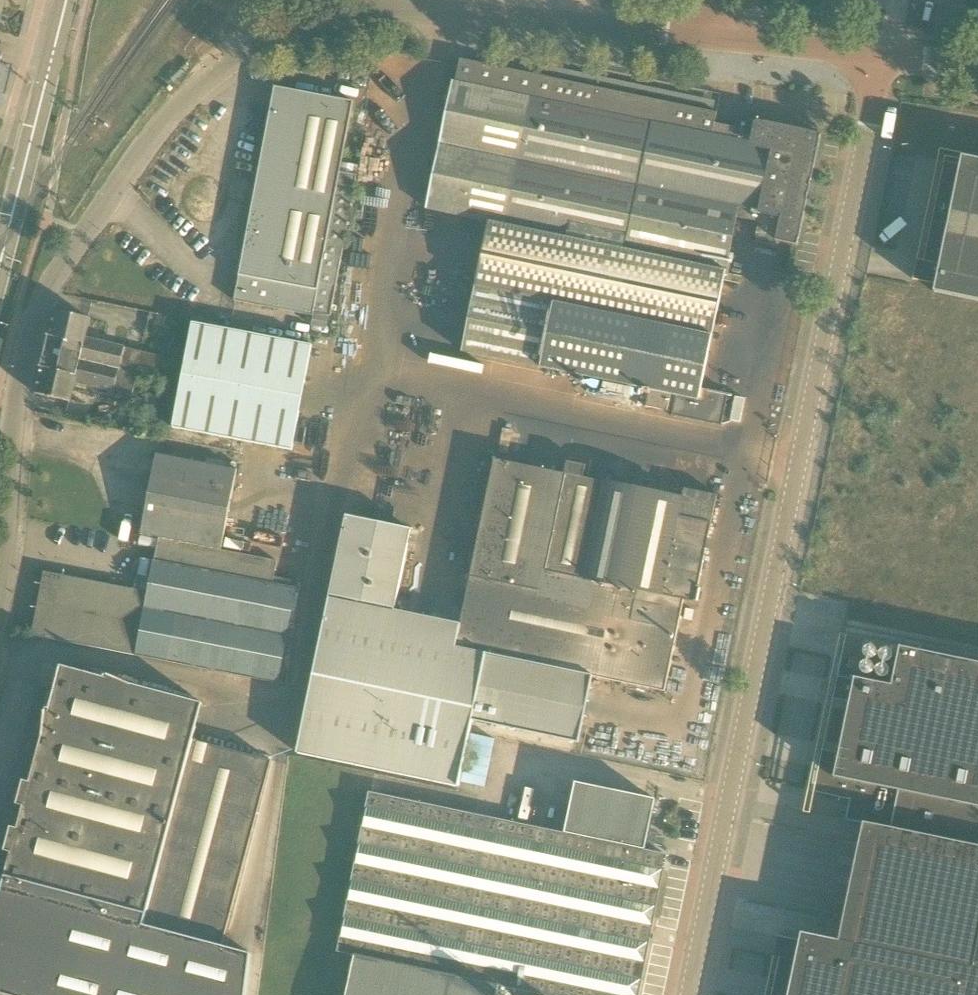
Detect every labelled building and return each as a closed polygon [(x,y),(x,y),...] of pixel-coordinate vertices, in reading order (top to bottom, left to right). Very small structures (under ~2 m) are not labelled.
[(702,389),(737,218),(759,222),(756,235),(776,240),(797,245),(808,194),(814,196),(816,186),(810,184),(821,134),(757,121),(755,135),(747,133),(750,119),(738,117),(736,128),(715,123),(717,113),(501,67),(459,59),(454,82),(451,81),(425,209),(489,222),(476,286),(462,351),(646,389),(645,393),(649,394),(646,406),(673,412),(672,416),(723,426),(729,395),(702,389)] [(341,172),(354,102),(275,86),(234,301),(313,316),(314,313),(331,316),(358,175),(341,172)] [(977,302),(977,160),(962,157),(960,164),(941,161),(916,279),(913,280),(935,285),(934,293),(977,302)] [(893,174),(885,212),(903,216),(911,177),(893,174)] [(48,335),(48,337),(86,346),(81,361),(119,370),(135,373),(138,374),(157,378),(162,357),(125,348),(86,338),(91,319),(56,310),(55,312),(56,312),(50,335),(48,335)] [(293,450),(313,345),(193,322),(173,428),(293,450)] [(41,366),(40,368),(43,368),(77,376),(81,361),(86,346),(48,337),(41,366)] [(36,392),(36,394),(70,402),(75,382),(114,392),(115,391),(133,395),(138,374),(135,373),(119,370),(81,361),(77,376),(43,368),(37,392),(36,392)] [(224,549),(237,469),(157,454),(141,534),(159,538),(224,549)] [(682,498),(583,477),(586,465),(568,462),(565,473),(495,459),(460,624),(394,610),(411,529),(346,516),(298,753),(459,787),(472,723),(578,743),(593,675),(666,691),(684,600),(698,603),(701,587),(698,587),(711,523),(679,517),(682,498)] [(279,683),(297,588),(273,583),(277,561),(224,549),(159,538),(148,591),(44,571),(32,635),(279,683)] [(900,646),(893,686),(835,674),(830,699),(849,703),(839,753),(819,749),(811,792),(850,800),(846,820),(864,824),(839,941),(977,969),(977,663),(900,646)] [(147,914),(143,926),(221,948),(267,781),(272,762),(193,741),(203,703),(132,684),(88,666),(88,668),(94,670),(93,674),(61,666),(53,697),(49,697),(50,689),(48,689),(43,736),(31,782),(24,781),(17,805),(24,807),(18,829),(11,827),(5,851),(12,853),(6,877),(7,877),(147,914)] [(474,732),(463,781),(485,786),(496,737),(474,732)] [(645,850),(656,799),(576,783),(565,833),(371,793),(338,953),(355,956),(347,994),(497,994),(499,986),(501,986),(543,994),(638,994),(666,855),(645,850)] [(143,926),(147,914),(7,877),(0,902),(0,993),(9,994),(226,994),(237,952),(221,948),(143,926)] [(839,941),(804,933),(803,941),(781,936),(781,938),(783,938),(771,994),(977,994),(977,969),(839,941)]
